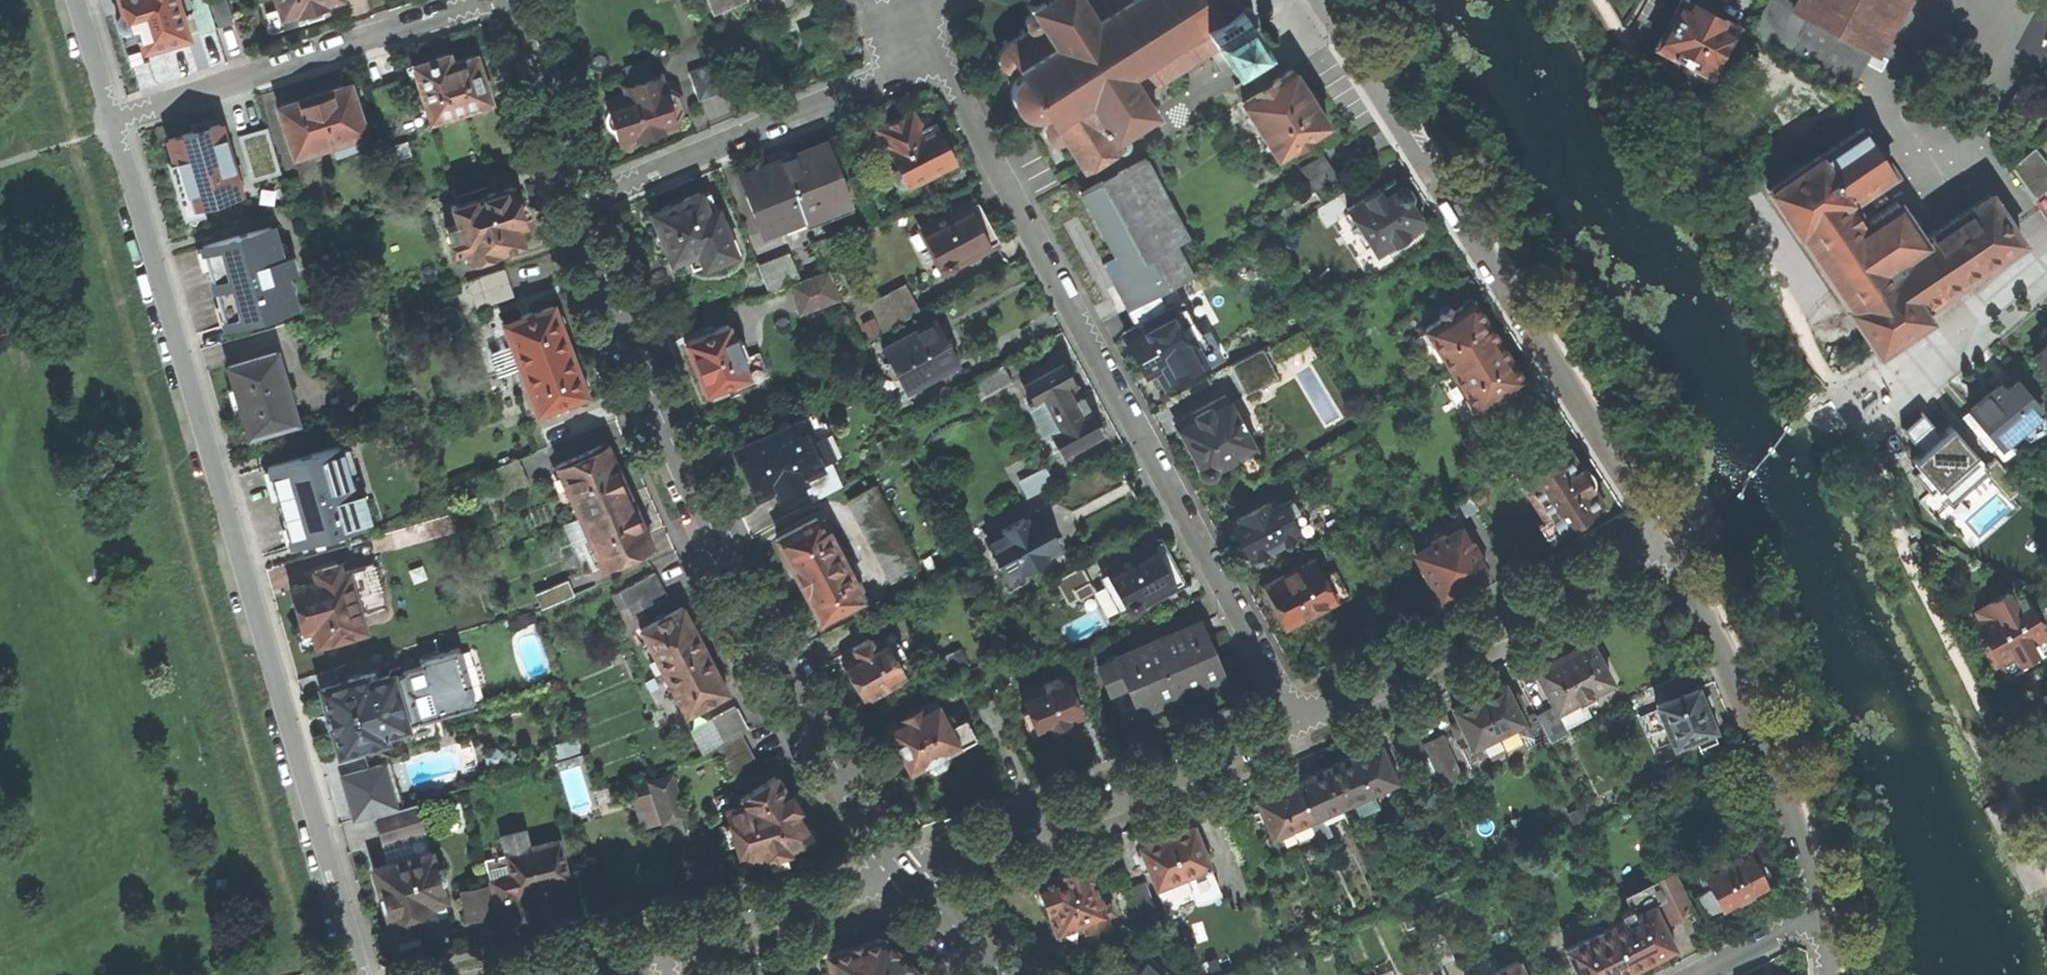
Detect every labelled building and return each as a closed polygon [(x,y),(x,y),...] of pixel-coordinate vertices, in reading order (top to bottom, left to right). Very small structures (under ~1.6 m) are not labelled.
[(180,15),(193,11),(195,11),(192,0),(177,5),(176,0),(118,0),(122,14),(119,15),(117,18),(116,21),(117,24),(118,27),(121,29),(124,31),(120,36),(128,62),(147,57),(145,50),(187,37),(180,15)] [(192,0),(195,11),(193,11),(201,32),(214,28),(205,0),(193,0),(192,0)] [(218,27),(233,22),(226,0),(209,0),(218,27)] [(298,17),(327,7),(326,4),(338,0),(274,0),(280,18),(296,13),(298,17)] [(710,14),(744,0),(705,0),(710,14)] [(1024,6),(1027,11),(1031,9),(1034,13),(1031,15),(1029,14),(1024,18),(1024,24),(1028,30),(1026,31),(1024,28),(1019,31),(1021,34),(1007,43),(1005,39),(1000,43),(1002,47),(999,50),(997,55),(996,59),(998,64),(1000,68),(1004,70),(1008,71),(1012,71),(1014,71),(1018,70),(1020,74),(1016,77),(1012,82),(1010,88),(1009,93),(1010,99),(1012,105),(1014,108),(1018,113),(1022,114),(1025,116),(1029,117),(1034,117),(1039,117),(1042,116),(1046,114),(1048,117),(1045,121),(1043,126),(1042,130),(1043,135),(1046,139),(1049,142),(1055,143),(1060,143),(1063,141),(1082,170),(1115,149),(1117,151),(1121,151),(1123,151),(1126,150),(1128,148),(1129,145),(1129,142),(1128,140),(1120,129),(1157,108),(1153,103),(1151,104),(1142,90),(1214,46),(1221,56),(1231,49),(1239,44),(1246,39),(1256,33),(1250,24),(1252,22),(1253,20),(1254,18),(1254,16),(1254,14),(1253,12),(1252,11),(1251,9),(1249,8),(1248,7),(1245,7),(1242,7),(1239,9),(1235,3),(1237,2),(1236,0),(1032,0),(1024,6)] [(1656,45),(1691,63),(1688,69),(1706,78),(1709,73),(1710,74),(1736,26),(1687,0),(1681,0),(1656,45)] [(1751,31),(1852,86),(1870,52),(1876,55),(1905,0),(1768,0),(1751,31)] [(1259,59),(1246,39),(1239,44),(1231,49),(1239,61),(1244,69),(1249,76),(1257,89),(1272,79),(1259,59)] [(1231,49),(1221,56),(1229,67),(1239,61),(1231,49)] [(480,69),(475,56),(452,64),(448,53),(412,66),(431,121),(449,115),(451,120),(469,114),(467,108),(490,101),(485,87),(481,89),(475,71),(480,69)] [(716,63),(687,73),(698,101),(726,90),(716,63)] [(1308,88),(1302,87),(1290,68),(1272,79),(1257,89),(1243,99),(1240,101),(1277,158),(1327,125),(1316,108),(1317,104),(1318,102),(1317,98),(1316,94),(1313,90),(1311,89),(1308,88)] [(614,133),(617,142),(619,141),(620,144),(675,127),(674,121),(681,109),(677,95),(663,88),(659,74),(623,85),(626,94),(608,99),(609,101),(605,103),(608,113),(606,116),(605,119),(605,123),(606,126),(607,129),(610,131),(614,133)] [(1257,89),(1249,76),(1234,86),(1243,99),(1257,89)] [(278,118),(281,120),(293,156),(364,133),(352,97),(354,95),(351,88),(344,85),(339,86),(337,88),(290,104),(287,103),(281,105),(276,111),(278,118)] [(903,188),(907,187),(955,162),(935,126),(923,132),(920,128),(921,127),(919,124),(918,125),(911,112),(877,130),(897,167),(894,171),(892,174),(892,177),(893,181),(895,185),(899,187),(903,188)] [(218,125),(169,140),(175,162),(178,162),(191,205),(188,206),(188,208),(238,193),(218,125)] [(1894,172),(1863,125),(1821,154),(1820,152),(1766,187),(1797,233),(1798,232),(1848,307),(1847,307),(1877,352),(1930,317),(1924,309),(2023,243),(1990,192),(1941,224),(1922,237),(1897,201),(1865,222),(1850,201),(1894,172)] [(265,127),(238,135),(251,181),(279,173),(270,145),(265,127)] [(825,141),(779,160),(803,218),(804,220),(849,202),(825,141)] [(2011,166),(2035,200),(2046,190),(2046,163),(2034,148),(2011,166)] [(1300,169),(1307,181),(1330,167),(1323,155),(1300,169)] [(1109,278),(1126,310),(1172,285),(1192,275),(1176,244),(1188,238),(1146,159),(1080,194),(1121,271),(1109,278)] [(779,160),(738,176),(745,194),(744,195),(751,215),(753,214),(761,235),(803,218),(779,160)] [(1922,237),(1941,224),(1904,166),(1894,172),(1850,201),(1865,222),(1897,201),(1922,237)] [(1330,167),(1307,181),(1315,193),(1338,179),(1330,167)] [(1393,178),(1346,209),(1376,255),(1424,224),(1409,202),(1410,195),(1409,193),(1408,190),(1404,187),(1399,186),(1393,178)] [(456,224),(444,228),(453,254),(464,251),(468,263),(499,253),(523,245),(517,228),(525,225),(512,186),(483,196),(481,189),(454,198),(456,204),(450,206),(456,224)] [(698,192),(650,212),(657,230),(655,234),(654,237),(654,239),(655,242),(657,243),(660,245),(664,245),(671,262),(696,251),(703,267),(734,254),(708,192),(700,195),(698,192)] [(974,201),(920,230),(929,245),(926,246),(931,255),(933,254),(943,272),(997,243),(974,201)] [(269,226),(202,247),(227,327),(293,306),(283,273),(295,270),(291,256),(279,260),(269,226)] [(757,265),(768,293),(799,281),(789,253),(757,265)] [(504,268),(453,285),(458,300),(509,283),(504,268)] [(827,275),(791,288),(800,312),(835,299),(827,275)] [(458,300),(463,314),(514,297),(509,283),(458,300)] [(904,284),(868,303),(876,319),(913,299),(904,284)] [(1126,310),(1136,326),(1174,303),(1181,300),(1172,285),(1126,310)] [(1449,369),(1497,339),(1477,309),(1477,306),(1473,300),(1467,298),(1462,301),(1460,305),(1423,327),(1449,369)] [(913,299),(876,319),(885,334),(921,314),(913,299)] [(1174,303),(1136,326),(1123,333),(1126,337),(1125,341),(1129,347),(1133,350),(1148,375),(1156,370),(1166,388),(1223,356),(1207,330),(1194,337),(1174,303)] [(554,311),(552,306),(503,324),(519,369),(568,351),(560,327),(564,325),(562,316),(558,309),(554,311)] [(935,320),(882,349),(904,391),(957,362),(935,320)] [(729,393),(726,386),(754,374),(740,340),(734,343),(727,326),(683,344),(705,395),(709,393),(712,400),(729,393)] [(1512,386),(1517,386),(1523,382),(1524,377),(1519,370),(1516,369),(1497,339),(1449,369),(1474,410),(1512,386)] [(2031,358),(2046,376),(2046,344),(2031,358)] [(577,374),(568,351),(519,369),(536,414),(585,396),(583,390),(587,388),(586,380),(581,372),(577,374)] [(1262,351),(1232,367),(1239,380),(1269,364),(1262,351)] [(234,388),(227,390),(233,410),(240,407),(249,436),(297,422),(275,352),(227,366),(234,388)] [(1079,396),(1057,357),(1019,379),(1033,402),(1027,405),(1035,420),(1079,396)] [(1002,364),(970,383),(980,401),(1013,382),(1002,364)] [(1269,364),(1239,380),(1247,395),(1277,379),(1269,364)] [(2044,424),(2036,411),(2038,410),(2015,383),(2003,393),(1997,386),(1970,410),(1999,443),(2018,427),(2025,435),(2044,424)] [(1174,423),(1197,466),(1197,472),(1200,477),(1206,478),(1212,475),(1212,472),(1237,458),(1240,463),(1253,456),(1250,451),(1254,448),(1225,395),(1174,423)] [(1043,435),(1049,432),(1063,457),(1102,435),(1079,396),(1035,420),(1043,435)] [(808,444),(824,437),(834,431),(826,414),(819,417),(816,411),(797,420),(808,444)] [(776,494),(803,482),(800,476),(830,462),(835,459),(824,437),(808,444),(797,420),(733,450),(755,497),(773,488),(776,494)] [(1950,427),(1912,460),(1940,493),(1978,460),(1950,427)] [(605,444),(556,467),(579,518),(628,495),(605,444)] [(338,445),(266,466),(291,547),(363,525),(338,445)] [(1576,465),(1566,449),(1518,479),(1542,518),(1543,517),(1555,535),(1602,505),(1591,487),(1592,482),(1592,476),(1590,472),(1587,470),(1582,467),(1576,465)] [(1995,457),(1981,469),(2008,500),(2021,488),(1995,457)] [(518,458),(489,471),(495,484),(524,471),(518,458)] [(800,476),(803,482),(813,503),(843,488),(830,462),(800,476)] [(1044,468),(1019,481),(1028,497),(1052,484),(1044,468)] [(524,471),(495,484),(501,497),(530,485),(524,471)] [(874,488),(847,502),(891,585),(918,570),(874,488)] [(1300,534),(1277,493),(1227,521),(1239,542),(1236,548),(1240,555),(1246,556),(1250,562),(1300,534)] [(628,495),(579,518),(602,569),(652,547),(628,495)] [(1001,533),(986,541),(1006,576),(1019,569),(1021,573),(1044,560),(1043,558),(1059,549),(1039,513),(1024,521),(1023,518),(1000,530),(1001,533)] [(777,540),(821,621),(860,600),(854,588),(858,586),(827,528),(823,530),(816,518),(777,540)] [(1444,537),(1442,533),(1429,541),(1431,545),(1415,554),(1440,597),(1483,572),(1473,556),(1477,554),(1469,541),(1466,543),(1458,529),(1444,537)] [(1181,583),(1158,542),(1105,571),(1112,585),(1110,587),(1119,601),(1121,600),(1128,613),(1181,583)] [(1263,586),(1279,615),(1278,617),(1283,627),(1289,628),(1296,624),(1297,620),(1333,600),(1334,600),(1321,577),(1312,559),(1263,586)] [(302,627),(294,629),(300,648),(363,630),(346,573),(340,575),(337,565),(302,575),(305,585),(300,586),(295,585),(291,586),(289,590),(291,596),(294,598),(302,627)] [(1080,567),(1056,581),(1070,604),(1094,590),(1080,567)] [(1334,600),(1333,600),(1336,606),(1351,597),(1335,569),(1321,577),(1334,600)] [(654,573),(617,593),(624,606),(635,600),(662,585),(654,573)] [(568,581),(534,595),(541,609),(574,595),(568,581)] [(669,598),(662,585),(635,600),(642,612),(669,598)] [(2005,591),(1987,601),(1990,606),(1984,610),(1987,614),(1975,621),(1986,640),(1981,643),(1993,664),(1998,661),(2006,676),(2038,657),(2030,643),(2044,635),(2022,595),(2011,601),(2005,591)] [(681,607),(640,630),(663,672),(704,650),(681,607)] [(1104,608),(1069,626),(1077,642),(1112,624),(1104,608)] [(1162,637),(1096,666),(1118,716),(1135,709),(1136,711),(1173,695),(1172,693),(1221,672),(1200,622),(1162,638),(1162,637)] [(855,654),(841,662),(864,701),(905,677),(883,639),(873,645),(868,638),(851,648),(855,654)] [(1588,640),(1533,669),(1553,705),(1556,710),(1577,699),(1580,705),(1592,698),(1589,693),(1611,682),(1588,640)] [(420,666),(401,672),(402,674),(391,677),(390,675),(376,680),(374,673),(319,689),(339,753),(384,739),(382,733),(474,705),(457,648),(418,660),(420,666)] [(704,650),(663,672),(686,715),(727,692),(704,650)] [(1668,700),(1695,687),(1689,673),(1661,686),(1668,700)] [(1028,711),(1022,714),(1032,737),(1050,729),(1054,737),(1072,729),(1068,722),(1082,716),(1064,676),(1020,695),(1028,711)] [(1497,734),(1522,721),(1502,683),(1477,697),(1497,734)] [(1668,700),(1656,705),(1675,747),(1714,729),(1712,722),(1715,721),(1703,694),(1699,696),(1695,687),(1668,700)] [(1500,753),(1499,751),(1504,748),(1497,734),(1477,697),(1451,710),(1459,725),(1451,729),(1455,737),(1464,732),(1474,753),(1476,752),(1479,756),(1481,757),(1483,757),(1487,757),(1488,759),(1500,753)] [(990,700),(976,708),(990,733),(1004,725),(990,700)] [(905,724),(888,733),(910,773),(924,765),(926,769),(934,771),(944,766),(946,758),(945,755),(975,739),(964,718),(949,727),(938,706),(929,711),(926,704),(902,717),(905,724)] [(732,705),(710,718),(724,742),(746,729),(732,705)] [(1568,732),(1556,710),(1553,705),(1536,715),(1551,741),(1568,732)] [(1497,734),(1504,748),(1509,745),(1510,747),(1531,737),(1522,721),(1497,734)] [(1415,728),(1398,736),(1411,763),(1427,756),(1422,745),(1415,728)] [(742,735),(715,748),(736,788),(763,775),(742,735)] [(1422,745),(1427,756),(1439,782),(1458,773),(1441,737),(1422,745)] [(1378,744),(1322,769),(1339,807),(1395,782),(1391,772),(1399,768),(1392,753),(1384,757),(1378,744)] [(353,821),(372,815),(401,807),(389,762),(340,776),(353,821)] [(1322,769),(1294,782),(1311,819),(1309,820),(1316,836),(1324,832),(1327,827),(1325,823),(1343,815),(1339,807),(1322,769)] [(787,795),(774,775),(738,798),(743,805),(724,810),(728,825),(723,827),(727,842),(733,840),(740,863),(762,856),(763,858),(767,857),(769,864),(786,859),(784,852),(788,851),(788,849),(805,844),(809,841),(810,838),(811,834),(810,829),(797,810),(799,809),(789,794),(787,795)] [(669,776),(648,783),(662,823),(683,816),(669,776)] [(1272,837),(1309,820),(1311,819),(1294,782),(1255,800),(1272,837)] [(658,824),(647,793),(630,799),(641,831),(658,824)] [(372,815),(381,845),(414,835),(425,832),(416,803),(402,808),(401,807),(372,815)] [(1193,825),(1138,847),(1154,887),(1155,886),(1166,914),(1220,893),(1193,825)] [(524,831),(500,836),(505,856),(514,895),(568,882),(558,841),(528,848),(524,831)] [(429,851),(425,852),(421,838),(416,840),(414,835),(381,845),(387,864),(373,868),(380,894),(379,899),(381,905),(384,910),(392,936),(394,935),(398,947),(418,941),(415,930),(434,925),(430,912),(445,908),(438,883),(441,882),(444,879),(445,876),(444,872),(441,869),(438,868),(434,869),(429,851)] [(1716,865),(1701,873),(1705,880),(1721,911),(1767,887),(1763,879),(1767,874),(1762,865),(1755,865),(1746,848),(1715,864),(1716,865)] [(520,919),(514,895),(505,856),(484,861),(498,924),(520,919)] [(1081,867),(1048,879),(1049,880),(1032,887),(1033,889),(1030,891),(1028,893),(1027,897),(1027,899),(1028,902),(1029,903),(1032,905),(1035,905),(1039,904),(1043,916),(1045,916),(1055,943),(1103,925),(1081,867)] [(1675,874),(1662,880),(1679,915),(1693,908),(1675,874)] [(1679,915),(1662,880),(1649,887),(1667,921),(1679,915)] [(1721,911),(1705,880),(1688,889),(1706,920),(1721,911)] [(487,884),(457,891),(465,923),(494,917),(487,884)] [(1123,885),(1112,889),(1122,913),(1133,909),(1123,885)] [(1130,891),(1142,922),(1157,916),(1145,886),(1130,891)] [(1630,970),(1674,950),(1654,906),(1610,926),(1630,970)] [(1630,970),(1610,926),(1565,947),(1578,974),(1620,974),(1630,970)] [(832,974),(918,974),(887,943),(886,940),(877,938),(874,940),(827,956),(832,974)] [(1125,974),(1160,974),(1140,958),(1125,974)] [(1487,974),(1525,974),(1518,960),(1487,974)]
